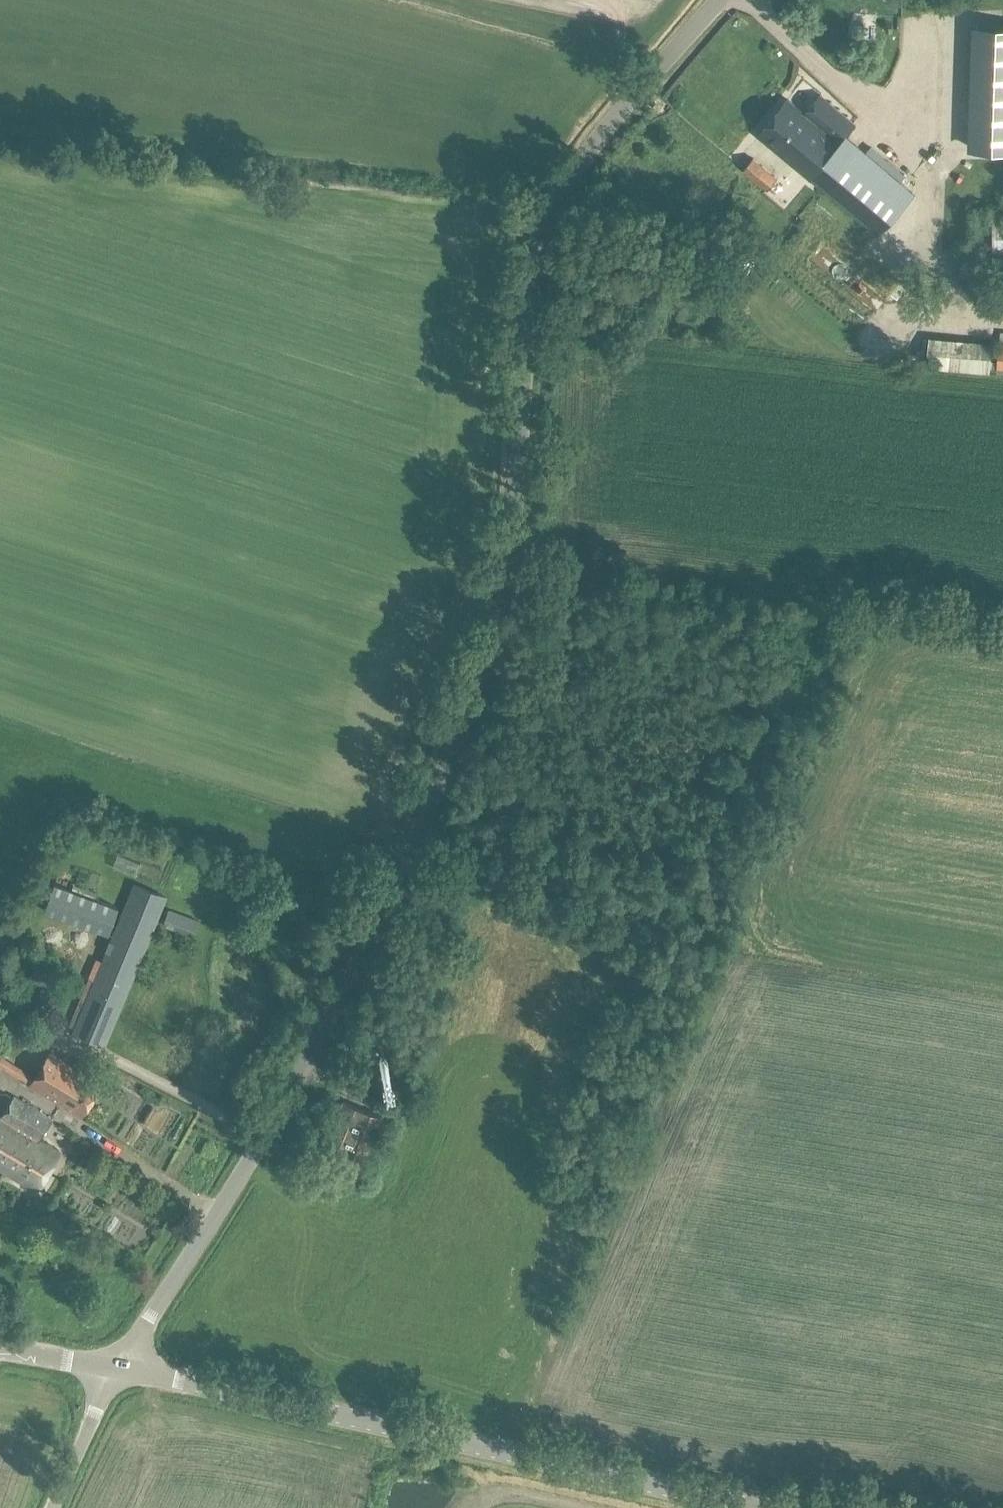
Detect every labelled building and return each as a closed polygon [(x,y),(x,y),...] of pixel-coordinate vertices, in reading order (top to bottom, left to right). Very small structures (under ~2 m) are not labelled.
[(978,27),(974,149),(1002,150),(1002,28),(978,27)] [(807,114),(789,99),(759,136),(794,165),(812,180),(850,134),(857,125),(822,96),(807,114)] [(850,134),(812,180),(879,236),(917,191),(850,134)] [(755,158),(746,169),(745,169),(768,190),(779,178),(755,158)] [(1002,285),(1002,253),(964,250),(959,281),(1002,285)] [(932,370),(931,384),(994,386),(994,371),(932,370)] [(209,921),(223,927),(232,906),(218,900),(221,892),(209,887),(215,874),(196,866),(190,879),(186,878),(178,896),(189,900),(182,918),(206,928),(209,921)] [(44,911),(108,935),(118,907),(55,883),(44,911)] [(74,1032),(105,1045),(167,897),(136,884),(74,1032)] [(30,1085),(81,1117),(101,1085),(50,1053),(30,1085)] [(3,1118),(2,1117),(0,1121),(0,1169),(4,1172),(28,1133),(21,1129),(35,1107),(15,1095),(3,1118)] [(345,1101),(324,1151),(360,1166),(381,1116),(345,1101)] [(28,1133),(4,1172),(36,1191),(60,1152),(41,1141),(54,1118),(35,1107),(21,1129),(28,1133)]
